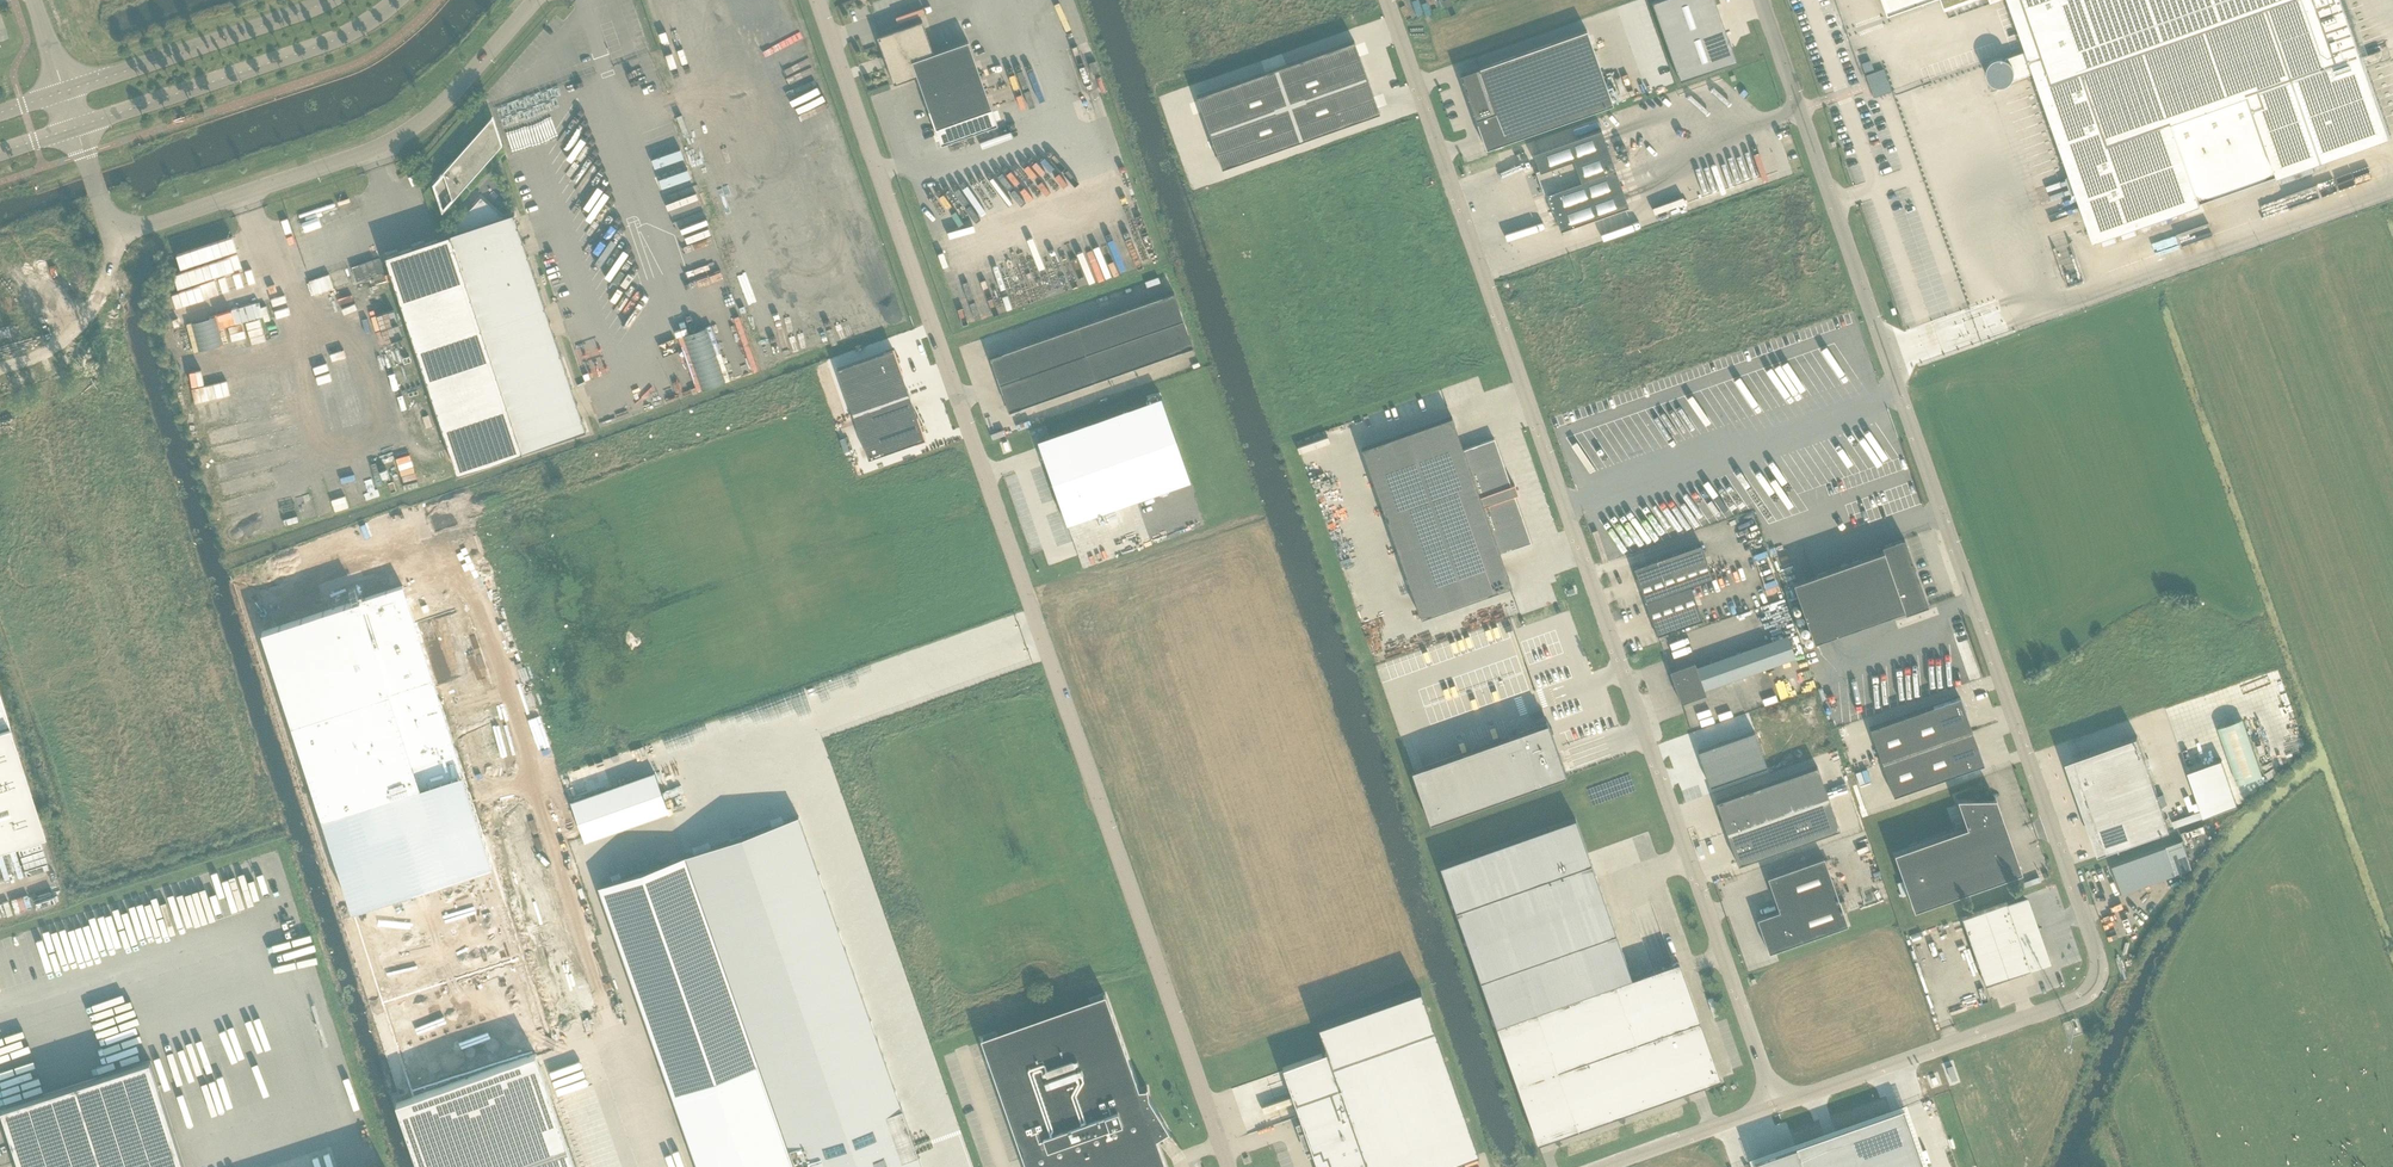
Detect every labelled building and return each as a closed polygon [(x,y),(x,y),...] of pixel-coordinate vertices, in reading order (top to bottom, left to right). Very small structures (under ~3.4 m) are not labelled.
[(1715,0),(1658,0),(1652,2),(1680,81),(1736,61),(1715,0)] [(1900,11),(1930,0),(1896,0),(1900,11)] [(1949,19),(2004,0),(1942,0),(1949,19)] [(2094,240),(2202,202),(2173,121),(2249,94),(2278,175),(2391,136),(2343,0),(2009,0),(2094,240)] [(923,21),(878,37),(894,84),(917,76),(936,128),(941,144),(998,124),(992,109),(968,41),(934,53),(923,21)] [(1587,30),(1460,75),(1486,149),(1613,105),(1587,30)] [(1210,132),(1367,77),(1354,41),(1197,96),(1210,132)] [(1864,72),(1873,69),(1870,60),(1861,63),(1864,72)] [(1096,61),(1089,63),(1093,74),(1100,72),(1096,61)] [(1380,113),(1367,77),(1210,132),(1222,168),(1380,113)] [(520,115),(511,118),(542,208),(550,206),(553,199),(561,196),(558,187),(541,179),(547,177),(549,172),(545,170),(542,162),(554,158),(555,161),(566,166),(579,202),(586,200),(574,164),(579,153),(561,101),(540,108),(536,106),(522,111),(520,115)] [(501,143),(491,115),(433,183),(442,211),(501,143)] [(1540,171),(1536,172),(1544,195),(1548,194),(1560,230),(1628,206),(1601,129),(1533,153),(1540,171)] [(456,233),(386,256),(458,473),(587,431),(515,213),(503,217),(481,197),(454,228),(456,233)] [(356,281),(384,272),(380,258),(352,267),(356,281)] [(300,284),(175,326),(247,543),(372,502),(300,284)] [(1161,328),(1184,320),(1174,293),(1152,301),(1161,328)] [(1139,305),(1148,332),(1161,328),(1152,301),(1139,305)] [(1148,332),(1139,305),(1126,309),(1136,337),(1148,332)] [(1114,314),(1123,341),(1136,337),(1126,309),(1114,314)] [(386,313),(358,320),(362,334),(390,326),(386,313)] [(1123,341),(1114,314),(1101,318),(1111,345),(1123,341)] [(1089,323),(1098,350),(1111,345),(1101,318),(1089,323)] [(1184,320),(1161,328),(1171,355),(1193,347),(1184,320)] [(1098,350),(1089,323),(1076,327),(1085,354),(1098,350)] [(1085,354),(1076,327),(1063,332),(1073,359),(1085,354)] [(1148,332),(1158,359),(1171,355),(1161,328),(1148,332)] [(1051,336),(1060,363),(1073,359),(1063,332),(1051,336)] [(1136,337),(1145,364),(1158,359),(1148,332),(1136,337)] [(1060,363),(1051,336),(1038,341),(1048,368),(1060,363)] [(1123,341),(1133,368),(1145,364),(1136,337),(1123,341)] [(1048,368),(1038,341),(1026,345),(1035,372),(1048,368)] [(1111,345),(1120,373),(1133,368),(1123,341),(1111,345)] [(1026,345),(1013,349),(1022,377),(1035,372),(1026,345)] [(1098,350),(1108,377),(1120,373),(1111,345),(1098,350)] [(853,413),(909,394),(893,348),(837,368),(853,413)] [(1022,377),(1013,349),(990,357),(1000,384),(1022,377)] [(1085,354),(1095,382),(1108,377),(1098,350),(1085,354)] [(1085,354),(1073,359),(1082,386),(1095,382),(1085,354)] [(1060,363),(1070,390),(1082,386),(1073,359),(1060,363)] [(1060,363),(1048,368),(1057,395),(1070,390),(1060,363)] [(1048,368),(1035,372),(1045,399),(1057,395),(1048,368)] [(1035,372),(1022,377),(1032,404),(1045,399),(1035,372)] [(1022,377),(1000,384),(1010,412),(1032,404),(1022,377)] [(909,394),(853,413),(869,458),(925,439),(909,394)] [(1160,394),(1036,437),(1065,520),(1190,476),(1160,394)] [(1503,562),(1534,551),(1517,504),(1521,502),(1518,493),(1514,494),(1497,447),(1467,457),(1455,425),(1365,457),(1424,626),(1515,594),(1503,562)] [(1904,539),(1882,547),(1883,551),(1793,583),(1814,642),(1904,610),(1905,614),(1928,606),(1904,539)] [(1679,590),(1690,586),(1713,578),(1701,544),(1667,556),(1634,568),(1646,602),(1679,590)] [(260,632),(412,1097),(397,1103),(419,1166),(576,1166),(536,1052),(551,1047),(400,586),(260,632)] [(1657,635),(1702,619),(1690,586),(1679,590),(1646,602),(1657,635)] [(1670,671),(1681,703),(1706,694),(1695,662),(1670,671)] [(44,837),(9,728),(11,727),(0,691),(0,851),(44,837)] [(1882,762),(1972,731),(1960,697),(1870,729),(1882,762)] [(2182,759),(2216,747),(2200,702),(2166,714),(2182,759)] [(2242,719),(2218,728),(2237,784),(2262,776),(2242,719)] [(1548,724),(1413,772),(1431,823),(1566,776),(1548,724)] [(1755,731),(1698,751),(1711,786),(1767,766),(1755,731)] [(1984,765),(1972,731),(1882,762),(1894,796),(1984,765)] [(2075,758),(2108,851),(2169,829),(2136,737),(2075,758)] [(1727,833),(1828,797),(1817,766),(1716,802),(1727,833)] [(1828,797),(1727,833),(1738,865),(1840,829),(1828,797)] [(1958,800),(1968,828),(1894,854),(1914,910),(2022,872),(1996,799),(1958,800)] [(2201,811),(2173,820),(2176,827),(2203,817),(2201,811)] [(600,885),(652,1031),(700,1166),(921,1166),(797,816),(685,855),(600,885)] [(1576,818),(1440,866),(1496,1026),(1538,1143),(1720,1079),(1679,962),(1632,978),(1576,818)] [(2177,873),(2167,845),(2112,865),(2122,892),(2177,873)] [(1769,953),(1848,925),(1824,857),(1768,877),(1780,911),(1757,919),(1769,953)] [(1961,918),(1969,940),(2014,924),(2018,933),(2038,925),(2027,895),(1961,918)] [(2014,924),(1969,940),(1985,985),(2051,962),(2038,925),(2018,933),(2014,924)] [(1330,1054),(1285,1070),(1320,1166),(1440,1166),(1479,1153),(1421,989),(1320,1024),(1330,1054)] [(1170,1132),(1149,1098),(1147,1087),(1146,1087),(1139,1089),(1105,994),(981,1038),(1026,1166),(1167,1166),(1157,1139),(1168,1132),(1169,1133),(1170,1132)] [(21,1166),(185,1166),(150,1060),(2,1108),(21,1166)] [(1892,1112),(1754,1161),(1756,1166),(1911,1166),(1892,1112)]
